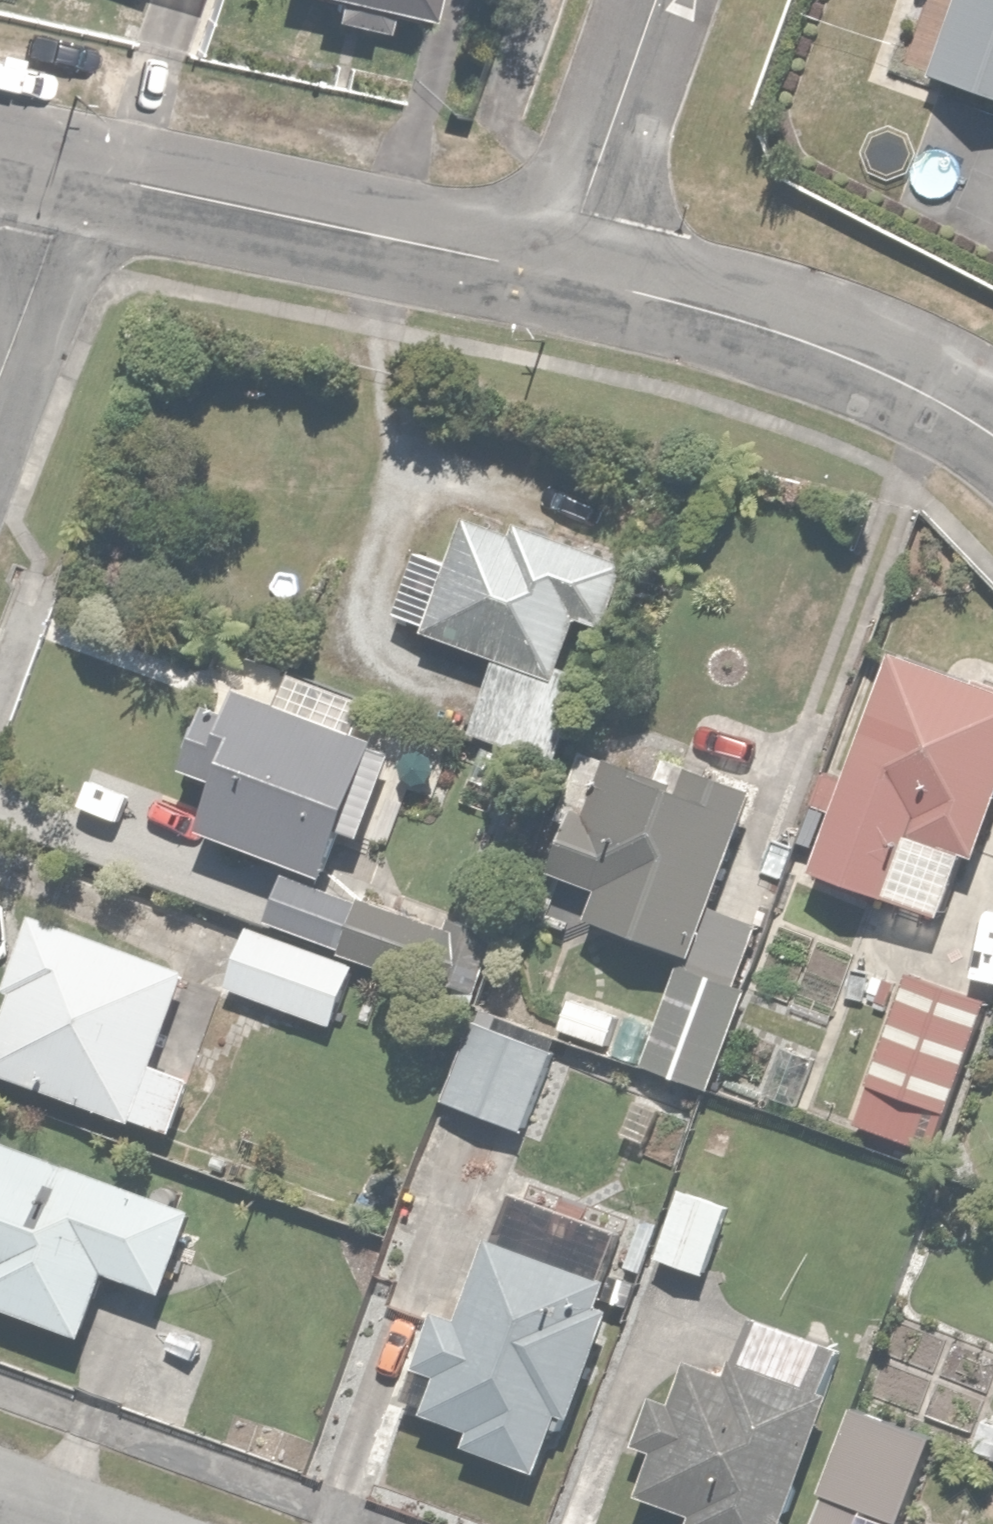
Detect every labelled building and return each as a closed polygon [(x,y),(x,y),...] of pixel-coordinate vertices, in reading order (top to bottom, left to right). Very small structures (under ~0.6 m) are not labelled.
[(324,13),(384,28),(388,9),(419,17),(423,0),(327,0),(324,13)] [(932,77),(992,97),(992,0),(958,0),(932,77)] [(631,569),(473,519),(458,566),(422,554),(400,624),(432,635),(429,645),(495,665),(471,742),(560,769),(585,689),(565,683),(582,629),(609,637),(631,569)] [(971,853),(986,858),(992,837),(992,691),(892,656),(816,879),(888,903),(947,924),(971,853)] [(376,747),(239,700),(233,717),(206,707),(181,780),(215,792),(198,841),(328,885),(376,747)] [(717,918),(752,796),(694,777),(685,808),(610,786),(598,834),(571,827),(554,885),(597,898),(587,934),(747,981),(762,931),(717,918)] [(181,1142),(202,1086),(163,1072),(195,984),(35,926),(0,1021),(0,1076),(181,1142)] [(360,969),(246,933),(226,997),(339,1033),(360,969)] [(751,992),(674,968),(643,1070),(720,1093),(751,992)] [(990,1013),(907,982),(854,1126),(937,1157),(990,1013)] [(566,997),(555,1037),(610,1052),(621,1012),(566,997)] [(473,1020),(441,1109),(530,1141),(550,1086),(579,1096),(591,1062),(473,1020)] [(0,1143),(0,1316),(90,1347),(114,1279),(170,1299),(200,1214),(0,1143)] [(740,1208),(685,1187),(657,1264),(712,1284),(740,1208)] [(513,1198),(499,1246),(488,1242),(465,1321),(433,1312),(414,1376),(439,1383),(428,1421),(474,1435),(467,1458),(549,1482),(567,1422),(583,1427),(625,1283),(610,1279),(624,1231),(513,1198)] [(692,1369),(679,1408),(650,1398),(631,1453),(653,1461),(637,1506),(690,1523),(792,1523),(833,1405),(739,1373),(735,1384),(692,1369)] [(819,1500),(885,1523),(912,1523),(942,1443),(852,1409),(819,1500)]
